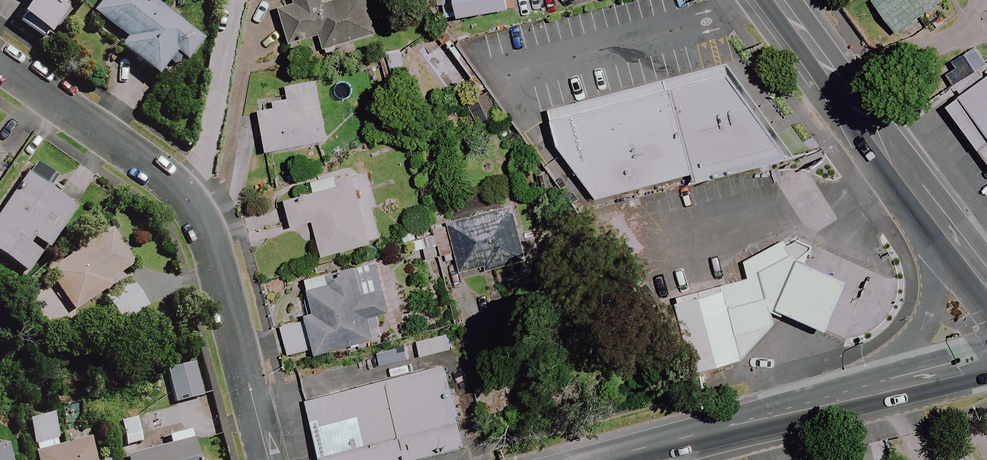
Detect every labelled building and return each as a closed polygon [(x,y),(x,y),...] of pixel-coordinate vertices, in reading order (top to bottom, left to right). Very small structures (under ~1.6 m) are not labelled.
[(17,20),(46,39),(63,13),(56,8),(61,0),(30,0),(17,20)] [(147,0),(100,0),(89,13),(124,41),(117,50),(153,80),(172,56),(182,65),(200,43),(147,0)] [(294,3),(279,7),(290,45),(319,36),(323,49),(374,34),(365,0),(293,0),(294,3)] [(464,18),(518,8),(516,0),(461,0),(464,18)] [(941,0),(871,0),(871,1),(896,35),(942,2),(941,0)] [(973,49),(947,69),(960,86),(986,65),(973,49)] [(791,148),(722,67),(559,113),(564,145),(608,199),(791,148)] [(953,97),(983,141),(986,138),(986,73),(953,97)] [(285,87),(288,99),(273,102),(275,109),(258,112),(267,153),(328,140),(316,80),(285,87)] [(487,91),(462,101),(474,129),(498,119),(487,91)] [(24,178),(0,213),(0,258),(25,275),(39,255),(42,257),(73,211),(24,178)] [(368,247),(354,186),(285,202),(291,229),(313,224),(320,258),(368,247)] [(440,256),(454,253),(459,273),(484,267),(485,271),(524,262),(511,209),(447,225),(433,228),(440,256)] [(121,326),(147,308),(128,280),(114,289),(109,282),(131,266),(108,232),(46,276),(72,313),(100,294),(121,326)] [(731,283),(689,293),(707,366),(749,356),(785,308),(822,328),(845,275),(788,237),(731,283)] [(375,291),(370,265),(302,280),(310,321),(281,328),(287,356),(314,350),(315,354),(382,340),(377,316),(387,313),(382,290),(375,291)] [(201,398),(192,364),(164,371),(173,405),(201,398)] [(313,404),(329,459),(415,459),(464,448),(471,446),(451,365),(313,404)] [(87,441),(57,449),(48,416),(25,422),(34,459),(92,459),(87,441)] [(137,421),(116,427),(122,448),(142,443),(137,421)] [(187,433),(166,438),(169,448),(125,459),(194,459),(187,433)] [(7,448),(0,449),(0,459),(10,459),(7,448)] [(969,451),(952,459),(974,459),(969,451)]
